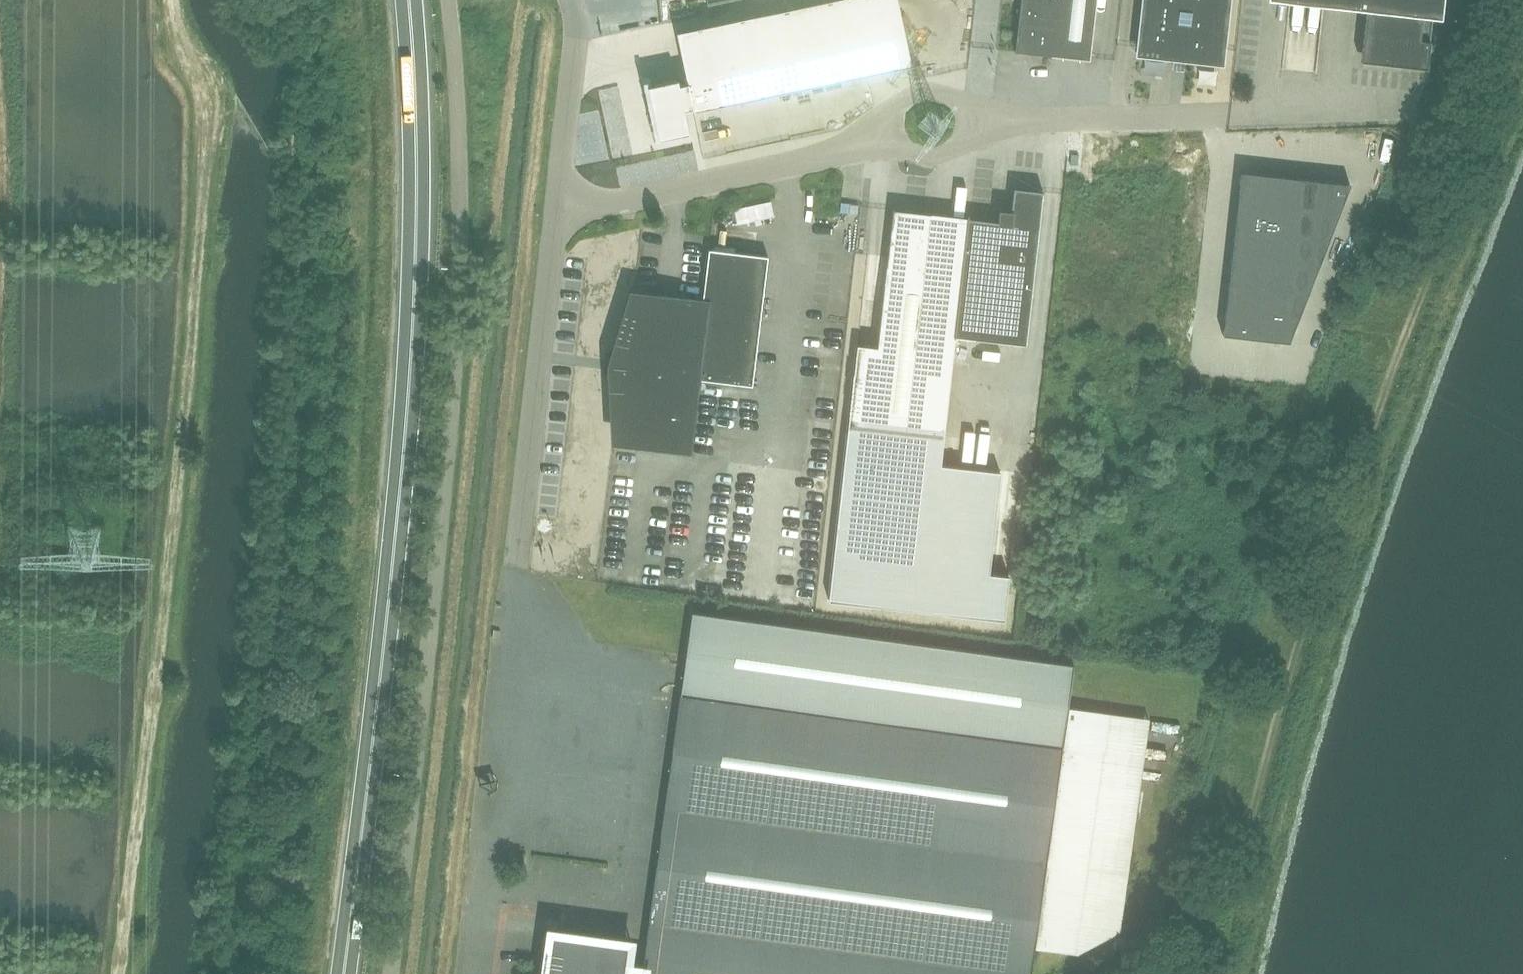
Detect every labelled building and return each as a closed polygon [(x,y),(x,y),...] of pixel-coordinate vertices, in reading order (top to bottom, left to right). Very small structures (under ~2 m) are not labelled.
[(676,32),(687,82),(677,84),(677,81),(647,87),(658,139),(688,133),(683,108),(692,106),(693,111),(911,65),(897,0),(827,0),(676,32)] [(1090,60),(1097,0),(1020,0),(1014,52),(1090,60)] [(1186,57),(1220,61),(1227,0),(1145,0),(1140,52),(1175,56),(1183,61),(1185,57),(1186,57)] [(1352,1),(1351,8),(1366,10),(1360,61),(1427,68),(1432,18),(1441,19),(1443,0),(1347,0),(1352,1)] [(1241,172),(1224,324),(1223,335),(1289,342),(1350,184),(1241,172)] [(999,221),(893,210),(877,348),(857,345),(829,601),(1005,621),(1010,576),(990,573),(1001,471),(941,465),(955,337),(1026,345),(1043,191),(1014,188),(1011,212),(1000,211),(999,221)] [(618,392),(621,442),(689,451),(698,379),(752,386),(768,256),(709,249),(702,301),(639,293),(624,341),(624,344),(618,389),(618,392)] [(1034,948),(1062,747),(1068,707),(1074,663),(701,612),(692,611),(686,655),(681,694),(643,970),(626,968),(629,945),(552,934),(547,973),(1031,973),(1034,948)] [(1055,942),(1128,952),(1157,718),(1075,708),(1050,908),(1061,910),(1057,936),(1055,935),(1055,942)]
